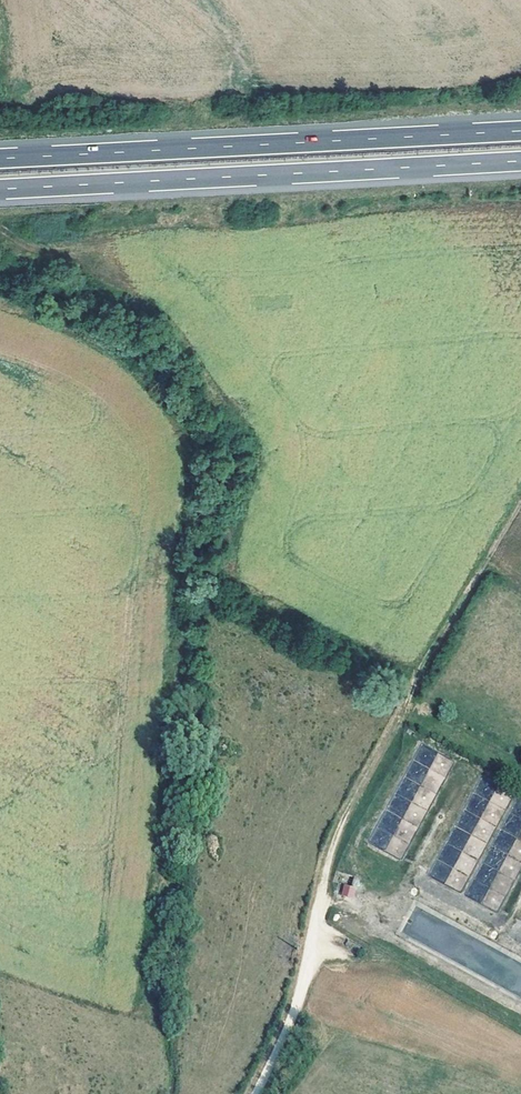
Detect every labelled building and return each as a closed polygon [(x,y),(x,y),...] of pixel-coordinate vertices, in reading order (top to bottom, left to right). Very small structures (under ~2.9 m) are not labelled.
[(352,897),(355,888),(344,885),(341,894),(352,897)]
